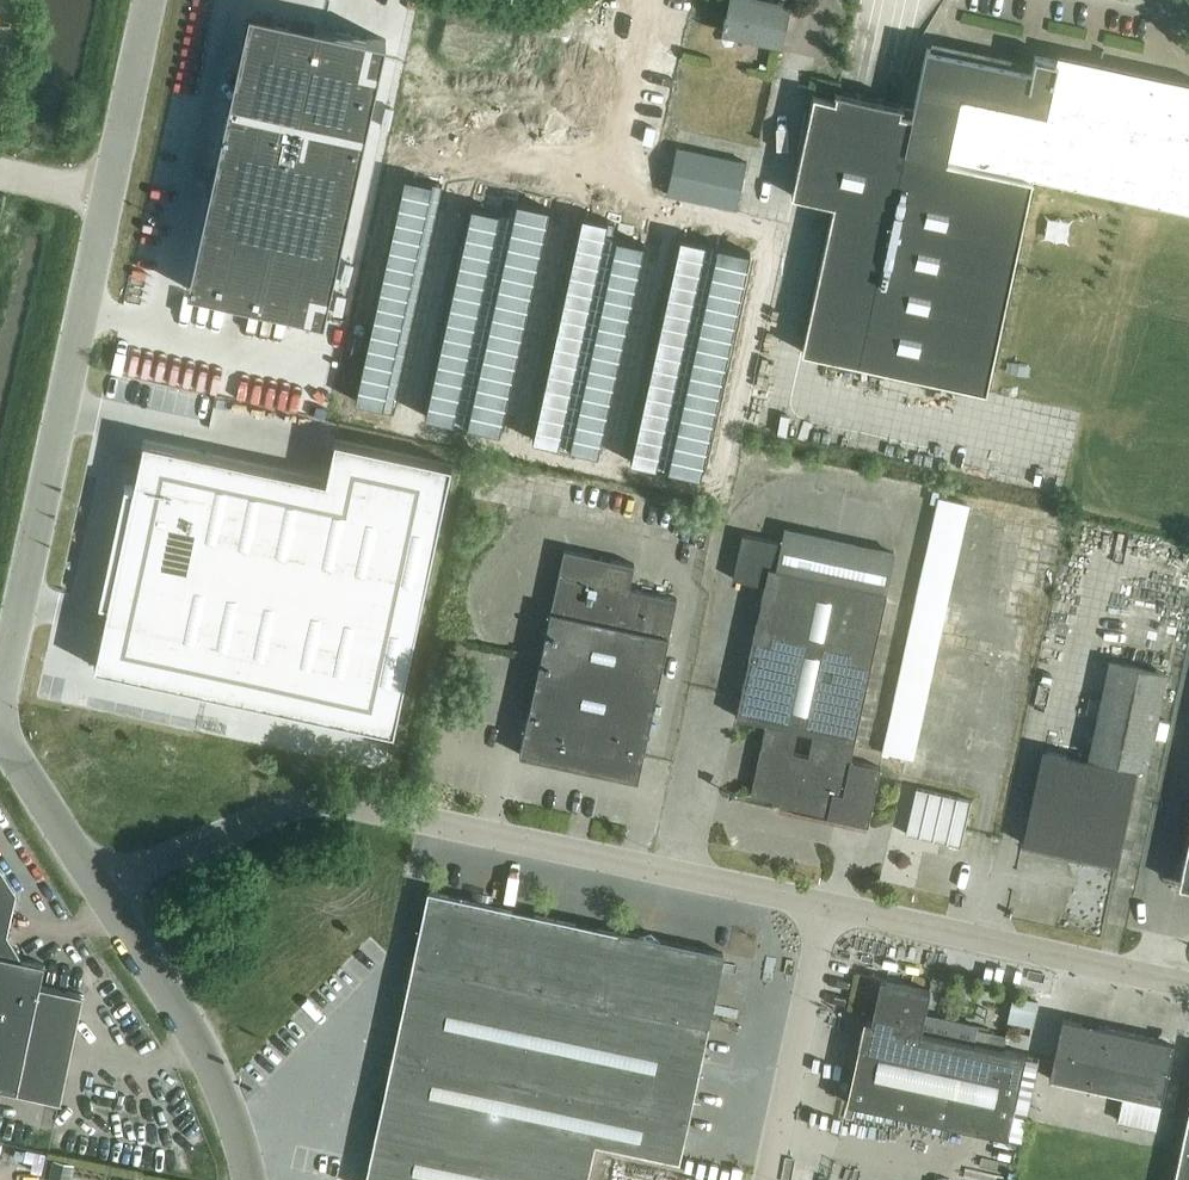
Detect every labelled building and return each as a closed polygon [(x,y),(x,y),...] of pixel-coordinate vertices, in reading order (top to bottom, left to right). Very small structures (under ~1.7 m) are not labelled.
[(780,43),(788,5),(766,0),(730,0),(726,19),(724,18),(723,24),(725,24),(724,31),(780,43)] [(230,101),(188,289),(324,319),(386,40),(315,24),(313,32),(256,19),(237,103),(230,101)] [(914,107),(835,90),(833,99),(813,95),(792,196),(834,205),(802,352),(986,392),(1033,178),(1188,212),(1188,82),(1057,54),(1056,60),(1035,56),(1032,70),(927,48),(914,107)] [(5,90),(10,70),(0,68),(0,88),(5,90)] [(667,195),(737,211),(747,162),(677,147),(667,195)] [(405,177),(402,192),(439,200),(442,186),(433,184),(405,177)] [(402,192),(399,206),(436,214),(439,200),(402,192)] [(509,215),(547,224),(550,209),(512,201),(509,215)] [(399,206),(396,220),(433,228),(436,214),(399,206)] [(472,207),(469,221),(543,238),(547,224),(509,215),(472,207)] [(582,217),(579,231),(612,238),(615,224),(582,217)] [(396,220),(393,234),(430,242),(433,228),(396,220)] [(469,221),(466,235),(540,252),(543,238),(469,221)] [(579,231),(576,245),(642,259),(645,245),(612,238),(579,231)] [(393,234),(389,248),(427,256),(430,242),(393,234)] [(466,235),(463,249),(537,266),(540,252),(466,235)] [(680,238),(677,253),(747,268),(751,254),(718,246),(680,238)] [(576,245),(573,259),(638,273),(642,259),(576,245)] [(389,248),(386,262),(424,270),(427,256),(389,248)] [(463,249),(459,263),(534,280),(537,266),(463,249)] [(677,253),(674,267),(744,282),(747,268),(677,253)] [(573,259),(570,273),(635,287),(638,273),(573,259)] [(386,262),(383,276),(421,284),(424,270),(386,262)] [(459,263),(456,277),(531,294),(534,280),(459,263)] [(674,267),(671,281),(741,296),(744,282),(674,267)] [(570,273),(567,287),(632,301),(635,287),(570,273)] [(383,276),(380,290),(418,298),(421,284),(383,276)] [(456,277),(453,291),(528,308),(531,294),(456,277)] [(671,281),(668,295),(738,310),(741,296),(671,281)] [(567,287),(564,301),(629,315),(632,301),(567,287)] [(380,290),(377,304),(414,312),(418,298),(380,290)] [(453,291),(450,305),(525,322),(528,308),(453,291)] [(668,295),(665,309),(735,324),(738,310),(668,295)] [(564,301),(561,315),(626,329),(629,315),(564,301)] [(377,304),(374,317),(411,326),(414,312),(377,304)] [(450,305),(447,319),(522,336),(525,322),(450,305)] [(665,309),(662,323),(732,338),(735,324),(665,309)] [(561,315),(558,329),(623,343),(626,329),(561,315)] [(374,317),(371,331),(408,340),(411,326),(374,317)] [(447,319),(444,333),(519,350),(522,336),(447,319)] [(662,323),(659,336),(729,352),(732,338),(662,323)] [(558,329),(554,343),(620,357),(623,343),(558,329)] [(371,331),(368,345),(405,354),(408,340),(371,331)] [(444,333),(441,347),(516,364),(519,350),(444,333)] [(659,336),(656,350),(726,366),(729,352),(659,336)] [(554,343),(551,357),(617,371),(620,357),(554,343)] [(368,345),(365,359),(402,368),(405,354),(368,345)] [(441,347),(438,361),(512,377),(516,364),(441,347)] [(656,350),(652,364),(723,380),(726,366),(656,350)] [(551,357),(548,371),(614,385),(617,371),(551,357)] [(365,359),(362,373),(399,382),(402,368),(365,359)] [(438,361),(435,375),(509,391),(512,377),(438,361)] [(652,364),(649,378),(719,394),(723,380),(652,364)] [(548,371),(545,385),(611,399),(614,385),(548,371)] [(362,373),(359,387),(396,396),(399,382),(362,373)] [(435,375),(432,389),(506,405),(509,391),(435,375)] [(649,378),(646,392),(716,408),(719,394),(649,378)] [(545,385),(542,399),(607,413),(611,399),(545,385)] [(359,387),(355,401),(393,410),(396,396),(359,387)] [(432,389),(428,403),(503,419),(506,405),(432,389)] [(646,392),(643,406),(713,422),(716,408),(646,392)] [(542,399),(539,413),(604,427),(607,413),(542,399)] [(428,403),(425,417),(500,433),(503,419),(428,403)] [(643,406),(640,420),(710,436),(713,422),(643,406)] [(539,413),(536,427),(601,441),(604,427),(539,413)] [(640,420),(637,434),(707,450),(710,436),(640,420)] [(536,427),(533,441),(598,455),(601,441),(536,427)] [(637,434),(634,448),(704,464),(707,450),(637,434)] [(108,605),(94,667),(394,732),(452,464),(335,439),(326,479),(144,440),(133,487),(125,485),(125,488),(127,488),(103,602),(100,601),(100,603),(108,605)] [(634,448),(631,462),(701,477),(704,464),(634,448)] [(766,724),(751,796),(793,805),(792,810),(868,826),(881,768),(851,761),(859,722),(887,592),(776,568),(782,543),(743,534),(733,579),(765,586),(741,697),(740,697),(736,717),(766,724)] [(1174,545),(1167,574),(1188,579),(1188,548),(1174,545)] [(630,588),(635,565),(564,549),(519,755),(638,781),(677,599),(630,588)] [(1090,756),(1146,768),(1166,674),(1110,662),(1090,756)] [(432,698),(444,700),(448,683),(436,681),(432,698)] [(1022,843),(1116,864),(1136,770),(1042,750),(1022,843)] [(906,834),(961,847),(971,800),(916,788),(906,834)] [(1180,884),(1188,886),(1188,842),(1180,884)] [(61,1102),(83,994),(40,985),(45,964),(22,959),(6,935),(16,893),(0,868),(0,1089),(61,1102)] [(595,1142),(679,1160),(724,954),(429,890),(366,1179),(587,1179),(595,1142)] [(847,1102),(1008,1137),(1026,1054),(921,1032),(930,990),(881,980),(872,1021),(865,1020),(847,1102)] [(1119,1121),(1156,1128),(1174,1042),(1063,1018),(1050,1078),(1124,1094),(1119,1121)] [(974,1042),(1003,1048),(1006,1035),(976,1029),(974,1042)] [(1174,1179),(1188,1179),(1188,1111),(1174,1179)] [(75,1165),(53,1160),(49,1179),(71,1179),(75,1165)]
